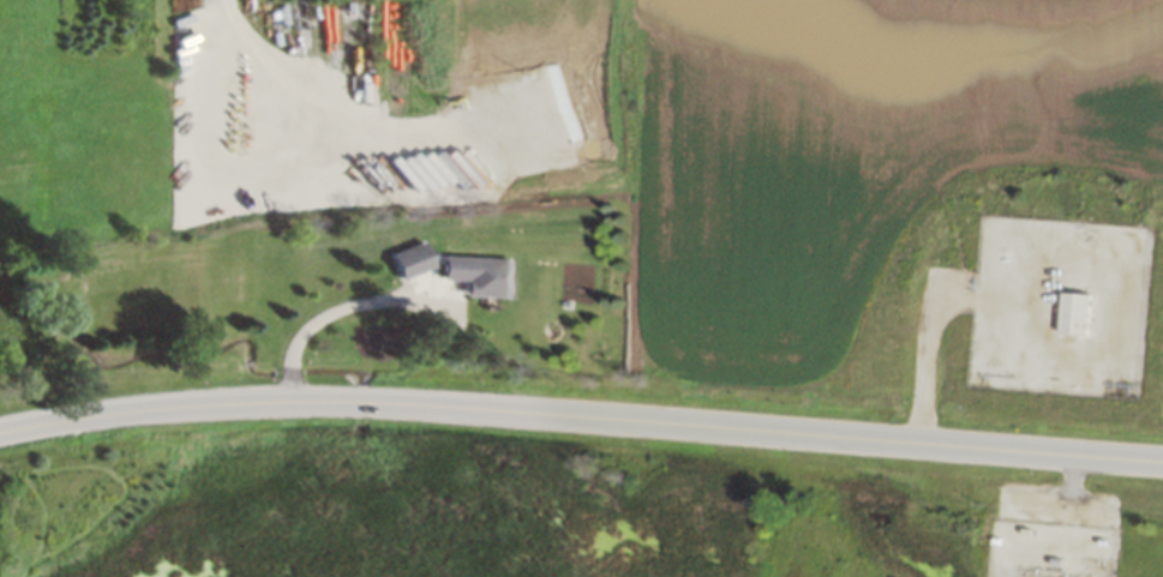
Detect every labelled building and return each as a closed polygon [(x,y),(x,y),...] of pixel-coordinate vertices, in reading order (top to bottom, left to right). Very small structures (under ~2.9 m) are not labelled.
[(424,267),(414,241),(382,254),(391,279),(424,267)] [(456,295),(503,297),(505,258),(433,255),(432,279),(457,280),(456,295)] [(1055,333),(1084,333),(1084,293),(1055,293),(1055,333)]
